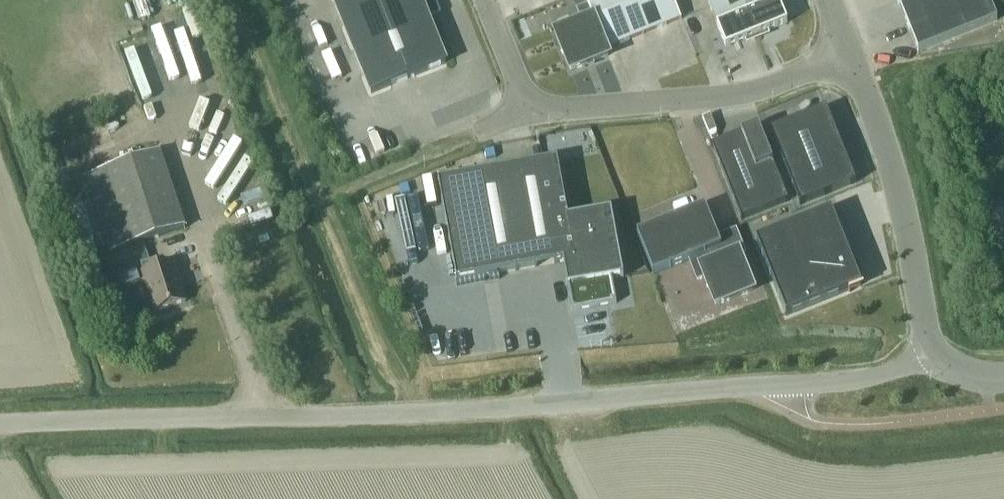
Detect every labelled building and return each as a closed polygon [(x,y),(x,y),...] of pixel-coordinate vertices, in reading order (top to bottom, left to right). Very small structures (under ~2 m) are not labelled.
[(371,93),(446,63),(427,16),(438,12),(433,0),(334,0),(371,93)] [(612,12),(607,0),(586,0),(591,13),(594,19),(612,12)] [(631,4),(629,0),(607,0),(612,12),(631,4)] [(651,0),(641,0),(631,4),(643,34),(661,26),(651,0)] [(661,26),(680,19),(672,0),(651,0),(661,26)] [(727,22),(747,14),(742,0),(726,0),(710,7),(718,26),(727,22)] [(747,14),(777,2),(776,0),(742,0),(747,14)] [(907,26),(972,0),(897,0),(907,26)] [(907,26),(918,52),(997,20),(988,0),(972,0),(907,26)] [(756,36),(787,24),(778,1),(777,2),(747,14),(756,36)] [(643,34),(631,4),(612,12),(624,41),(643,34)] [(608,56),(588,5),(578,9),(583,23),(556,33),(571,70),(608,56)] [(624,41),(612,12),(594,19),(606,49),(624,41)] [(727,22),(718,26),(717,26),(726,49),(756,36),(747,14),(727,22)] [(189,125),(213,119),(210,107),(186,114),(189,125)] [(800,205),(856,183),(826,108),(770,130),(800,205)] [(758,127),(712,146),(742,220),(788,201),(758,127)] [(186,228),(160,152),(84,177),(109,253),(186,228)] [(612,211),(569,219),(558,161),(439,183),(457,281),(563,262),(573,312),(616,304),(612,281),(624,279),(612,211)] [(718,236),(705,206),(637,234),(654,275),(689,260),(697,281),(702,279),(715,309),(757,292),(742,256),(747,254),(736,228),(718,236)] [(857,274),(831,211),(756,241),(786,316),(850,291),(850,290),(861,286),(856,274),(857,274)] [(984,228),(986,237),(1003,233),(1003,223),(984,228)] [(143,272),(155,312),(186,302),(178,278),(180,277),(175,262),(157,268),(155,259),(141,264),(144,272),(143,272)]
